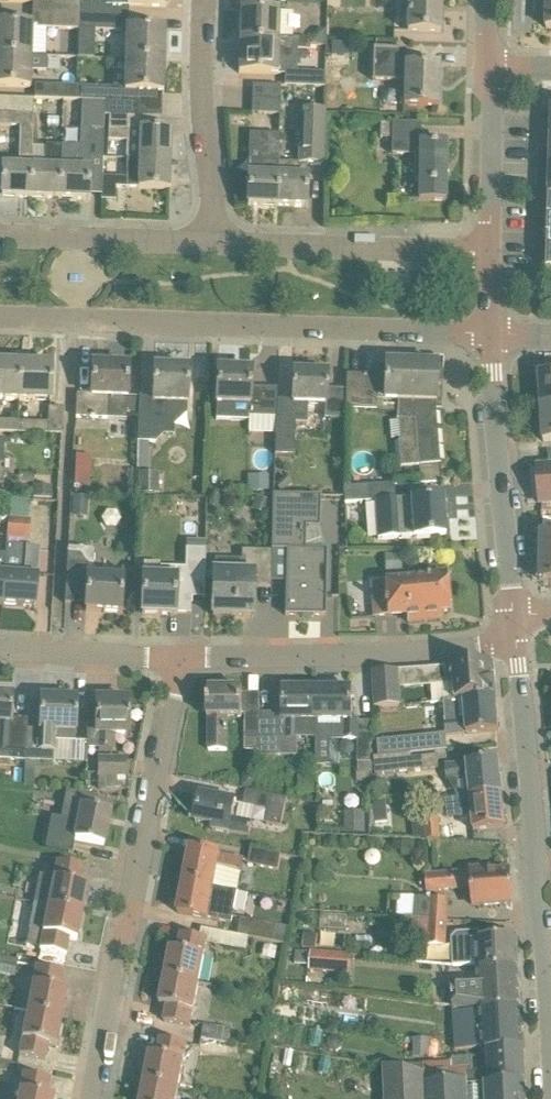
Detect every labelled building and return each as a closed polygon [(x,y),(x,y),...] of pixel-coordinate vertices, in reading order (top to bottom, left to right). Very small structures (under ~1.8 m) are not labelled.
[(49,0),(0,0),(0,2),(38,3),(37,14),(39,14),(80,16),(80,2),(49,1),(49,0)] [(106,3),(80,2),(80,16),(121,17),(122,6),(166,8),(166,0),(106,0),(106,3)] [(407,32),(440,33),(441,0),(408,0),(407,32)] [(293,12),(278,12),(241,10),(240,41),(278,41),(278,36),(293,37),(293,12)] [(79,30),(80,16),(39,14),(39,25),(39,29),(47,29),(52,29),(79,30)] [(121,31),(121,17),(80,16),(79,30),(121,31)] [(31,57),(31,25),(0,24),(0,56),(31,57)] [(126,61),(164,62),(165,30),(127,28),(126,61)] [(326,30),(317,30),(311,36),(311,44),(326,44),(326,30)] [(295,37),(293,37),(278,36),(278,41),(240,41),(239,73),(285,75),(285,86),(324,87),(325,73),(297,72),(297,49),(294,49),(295,37)] [(294,49),(297,49),(311,49),(311,43),(311,37),(295,37),(294,49)] [(332,55),(349,55),(349,44),(332,44),(332,55)] [(439,67),(406,66),(407,50),(374,49),(373,80),(405,81),(404,106),(438,107),(439,67)] [(47,58),(31,57),(0,56),(0,87),(30,88),(31,72),(47,72),(47,58)] [(164,93),(164,62),(126,61),(125,91),(164,93)] [(77,86),(50,85),(36,84),(35,100),(77,101),(77,86)] [(281,86),(275,86),(253,85),(252,113),(280,114),(281,86)] [(120,88),(105,88),(77,86),(77,101),(88,102),(88,101),(105,102),(120,102),(120,88)] [(34,99),(0,98),(0,113),(33,114),(34,99)] [(138,103),(120,102),(105,102),(105,116),(110,117),(110,116),(138,117),(138,103)] [(278,164),(277,206),(306,207),(308,165),(323,165),(325,111),(304,111),(303,149),(300,150),(299,164),(279,164),(278,164)] [(33,114),(0,113),(0,126),(20,126),(19,166),(2,166),(1,196),(31,197),(32,166),(33,148),(32,127),(33,114)] [(137,129),(138,117),(110,116),(110,117),(109,141),(129,141),(128,159),(170,160),(171,130),(137,129)] [(422,124),(393,124),(358,123),(358,136),(392,137),(392,153),(415,154),(414,181),(419,181),(419,201),(446,201),(446,144),(421,143),(422,124)] [(91,157),(103,157),(104,130),(90,129),(90,148),(75,148),(74,168),(61,168),(62,146),(61,146),(60,199),(89,200),(91,157)] [(279,145),(260,145),(260,162),(249,162),(248,205),(277,206),(278,164),(279,164),(279,145)] [(60,199),(61,146),(47,146),(46,167),(32,166),(31,197),(60,199)] [(170,189),(170,160),(128,159),(128,178),(102,177),(102,200),(116,201),(116,187),(170,189)] [(21,362),(0,361),(0,400),(19,401),(21,362)] [(21,362),(19,401),(51,402),(52,363),(21,362)] [(401,468),(418,466),(440,464),(435,402),(436,403),(437,364),(385,363),(385,377),(347,375),(346,410),(375,411),(375,401),(398,401),(397,420),(399,420),(401,440),(398,440),(401,468)] [(138,397),(127,397),(129,366),(92,364),(91,395),(77,395),(76,417),(108,418),(127,419),(127,413),(138,413),(138,397)] [(167,402),(188,403),(189,368),(154,367),(153,397),(139,396),(138,397),(138,413),(138,423),(137,442),(138,442),(137,469),(149,469),(149,442),(156,442),(165,435),(166,424),(167,402)] [(276,418),(277,389),(251,388),(251,370),(249,370),(249,374),(220,373),(220,369),(218,368),(217,403),(216,419),(248,420),(248,417),(276,418)] [(346,410),(347,375),(346,390),(327,389),(327,372),(293,371),(292,401),(277,400),(277,389),(276,418),(274,455),(293,456),(294,423),(307,423),(307,403),(326,404),(326,415),(346,416),(346,410)] [(550,406),(550,374),(539,374),(541,407),(550,406)] [(541,407),(543,441),(550,441),(550,406),(541,407)] [(18,432),(40,433),(62,434),(63,408),(49,407),(48,422),(18,421),(18,432)] [(18,421),(0,420),(0,431),(18,432),(18,421)] [(90,487),(92,455),(76,454),(75,486),(90,487)] [(550,503),(550,465),(538,466),(540,504),(550,503)] [(160,473),(139,472),(138,494),(160,495),(160,473)] [(274,484),(282,493),(294,483),(284,473),(274,484)] [(248,475),(248,491),(268,491),(269,476),(248,475)] [(33,488),(33,497),(51,497),(52,486),(33,485),(33,488)] [(344,487),(345,503),(372,501),(371,486),(344,487)] [(267,514),(272,501),(256,495),(252,509),(267,514)] [(320,495),(273,495),(272,549),(287,549),(287,614),(327,615),(326,548),(304,548),(304,526),(320,526),(320,495)] [(73,509),(88,510),(89,497),(74,496),(73,509)] [(412,536),(412,537),(446,535),(443,497),(411,498),(395,500),(376,501),(378,540),(399,539),(400,537),(412,536)] [(9,519),(7,536),(29,538),(31,521),(9,519)] [(541,534),(541,581),(550,581),(550,534),(541,534)] [(39,548),(26,547),(7,545),(2,605),(35,607),(38,577),(37,577),(39,548)] [(93,576),(95,549),(68,548),(66,591),(87,592),(86,611),(121,613),(123,578),(93,576)] [(191,614),(192,581),(205,582),(206,550),(186,550),(186,568),(161,567),(161,578),(143,577),(142,614),(175,615),(175,614),(191,614)] [(252,617),(253,581),(271,582),(272,552),(243,551),(242,574),(214,573),(213,616),(252,617)] [(402,573),(400,554),(385,555),(386,574),(402,573)] [(373,582),(374,603),(375,617),(407,615),(407,622),(437,619),(437,613),(449,612),(447,576),(412,579),(373,582)] [(456,701),(464,700),(497,697),(498,697),(498,693),(496,693),(494,663),(430,668),(399,670),(374,671),(376,708),(402,706),(401,688),(432,686),(455,684),(456,701)] [(228,718),(243,718),(243,689),(209,689),(210,700),(208,700),(208,717),(209,717),(209,750),(228,750),(228,718)] [(317,721),(317,689),(285,689),(285,713),(285,719),(274,718),(274,731),(261,731),(261,713),(260,713),(260,751),(261,751),(261,756),(278,756),(279,739),(298,739),(298,721),(317,721)] [(353,689),(317,689),(317,721),(316,766),(331,766),(331,765),(318,765),(318,740),(359,740),(359,719),(353,719),(353,689)] [(25,760),(27,729),(28,720),(11,719),(13,696),(0,695),(0,759),(25,760)] [(497,697),(464,700),(456,701),(444,702),(446,720),(447,734),(467,733),(467,734),(499,731),(497,697)] [(75,742),(76,731),(77,699),(41,698),(40,730),(27,729),(25,760),(53,762),(54,741),(75,742)] [(128,734),(128,700),(97,700),(97,713),(87,713),(87,747),(113,748),(113,734),(128,734)] [(260,751),(260,713),(246,713),(246,751),(260,751)] [(379,756),(412,754),(425,752),(424,736),(378,740),(379,756)] [(358,745),(358,762),(372,762),(372,744),(358,745)] [(375,757),(376,773),(377,774),(440,768),(438,754),(413,758),(412,754),(379,756),(375,757)] [(127,758),(105,758),(98,758),(98,776),(127,776),(127,758)] [(443,800),(503,794),(499,760),(466,763),(467,765),(446,767),(448,779),(458,798),(443,800)] [(29,769),(25,769),(24,787),(34,787),(35,769),(29,769)] [(257,791),(260,775),(244,772),(241,788),(257,791)] [(282,825),(287,799),(247,791),(244,804),(269,809),(267,823),(282,825)] [(232,818),(236,801),(201,794),(196,822),(214,825),(213,830),(229,833),(230,831),(249,835),(252,822),(232,818)] [(472,817),(473,831),(506,827),(503,794),(443,800),(445,819),(472,817)] [(376,822),(390,821),(388,801),(375,802),(376,822)] [(111,812),(82,806),(82,807),(64,803),(61,817),(79,820),(75,840),(104,846),(111,812)] [(367,832),(366,811),(344,812),(345,833),(367,832)] [(440,820),(424,822),(426,840),(442,839),(440,820)] [(71,840),(56,837),(59,827),(49,825),(47,835),(49,836),(46,848),(69,853),(71,840)] [(220,855),(220,854),(191,848),(184,880),(214,886),(218,867),(242,872),(244,860),(220,855)] [(282,854),(252,848),(248,864),(279,870),(282,854)] [(380,853),(379,853),(378,852),(377,852),(377,851),(376,851),(375,851),(374,851),(373,851),(372,851),(371,851),(370,851),(370,852),(369,852),(368,853),(367,854),(367,855),(366,856),(366,857),(366,858),(366,859),(366,860),(366,861),(367,862),(367,863),(368,863),(368,864),(369,864),(369,865),(370,865),(371,866),(372,866),(373,866),(374,866),(375,866),(376,866),(377,865),(378,865),(379,864),(380,863),(380,862),(381,862),(381,861),(381,860),(381,859),(381,858),(381,857),(381,856),(381,855),(380,855),(380,854),(380,853)] [(83,868),(57,862),(54,878),(40,875),(34,904),(48,907),(48,906),(49,906),(82,913),(88,885),(80,884),(83,868)] [(472,888),(474,906),(513,903),(510,872),(491,873),(491,869),(471,871),(472,873),(427,878),(428,893),(472,888)] [(239,891),(214,886),(184,880),(178,913),(207,919),(208,917),(232,923),(239,891)] [(446,919),(447,900),(415,899),(414,920),(420,920),(429,921),(430,919),(446,919)] [(77,941),(82,913),(49,906),(40,950),(66,955),(69,939),(77,941)] [(273,942),(277,925),(242,918),(239,935),(273,942)] [(446,946),(446,919),(430,919),(429,921),(420,920),(420,935),(428,937),(428,946),(446,946)] [(517,936),(481,938),(480,931),(458,932),(452,938),(453,966),(462,965),(478,965),(518,963),(517,936)] [(200,983),(208,939),(182,934),(179,950),(171,948),(166,976),(200,983)] [(335,972),(337,953),(310,951),(309,970),(335,972)] [(19,955),(0,952),(0,974),(16,976),(19,955)] [(478,965),(479,978),(464,979),(451,980),(453,1007),(481,1010),(521,1009),(518,963),(478,965)] [(28,1011),(62,1018),(67,990),(60,989),(63,973),(37,967),(28,1011)] [(191,1027),(200,983),(166,976),(160,1004),(168,1006),(165,1022),(191,1027)] [(281,1011),(300,1015),(306,991),(287,987),(281,1011)] [(489,1056),(523,1055),(521,1009),(481,1010),(482,1036),(477,1037),(477,1033),(458,1034),(457,1032),(447,1033),(448,1052),(489,1051),(489,1056)] [(56,1046),(62,1018),(28,1011),(20,1055),(46,1060),(49,1044),(56,1046)] [(228,1051),(232,1030),(205,1025),(201,1047),(228,1051)] [(179,1088),(188,1044),(161,1039),(158,1055),(151,1053),(145,1081),(179,1088)] [(417,1040),(415,1040),(415,1056),(429,1056),(430,1040),(417,1040)] [(468,1086),(525,1083),(523,1055),(489,1056),(490,1070),(474,1072),(473,1061),(424,1063),(424,1073),(425,1084),(467,1082),(468,1086)] [(424,1073),(384,1066),(385,1098),(525,1098),(525,1083),(468,1086),(467,1082),(425,1084),(424,1073)] [(55,1097),(47,1095),(50,1079),(24,1074),(19,1098),(55,1098),(55,1097)] [(179,1088),(145,1081),(142,1098),(177,1098),(179,1088)]
